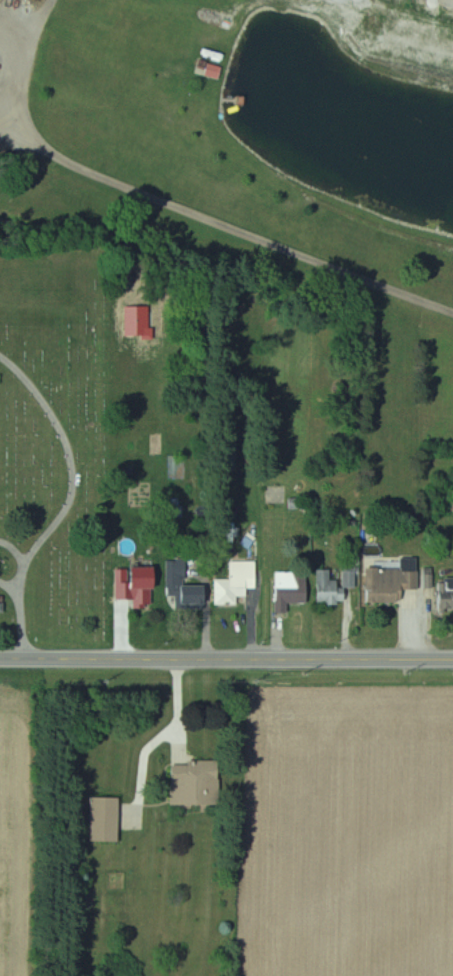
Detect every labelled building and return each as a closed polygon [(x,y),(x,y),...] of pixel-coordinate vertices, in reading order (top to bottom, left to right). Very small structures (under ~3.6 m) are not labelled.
[(225,66),(200,60),(197,73),(222,79),(225,66)] [(369,603),(419,603),(419,558),(404,558),(404,568),(370,567),(369,603)] [(168,560),(169,605),(210,604),(210,559),(168,560)] [(217,579),(218,605),(240,604),(239,597),(248,596),(248,587),(259,587),(259,561),(232,562),(233,579),(217,579)] [(135,566),(135,604),(158,604),(158,566),(135,566)] [(341,604),(341,580),(332,580),(332,568),(319,568),(319,604),(341,604)] [(310,603),(310,571),(278,571),(278,612),(289,613),(290,602),(310,603)] [(443,579),(443,608),(452,608),(452,579),(443,579)] [(222,761),(174,761),(174,805),(222,804),(222,761)] [(122,797),(94,797),(94,840),(122,840),(122,797)]
